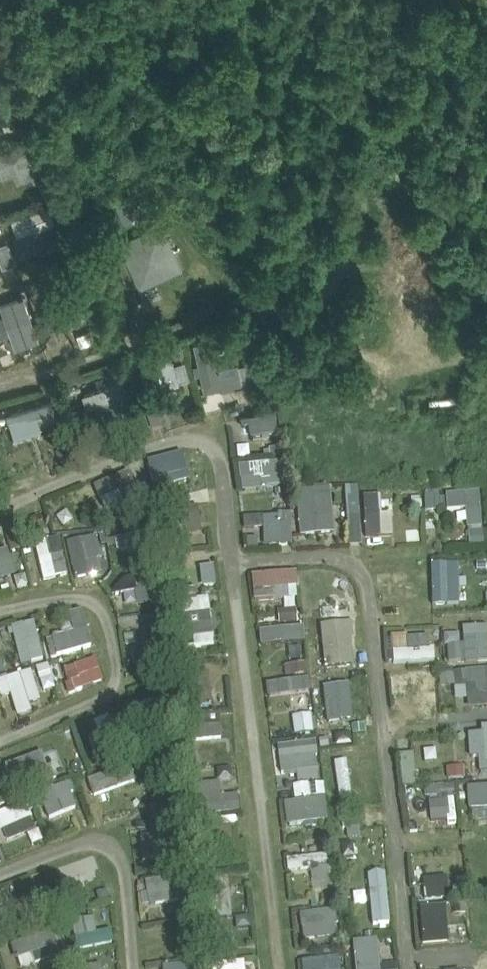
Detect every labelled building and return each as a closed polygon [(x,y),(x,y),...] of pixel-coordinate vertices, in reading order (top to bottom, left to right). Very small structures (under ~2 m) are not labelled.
[(23,142),(29,157),(38,154),(32,140),(31,138),(23,142)] [(19,172),(22,180),(36,175),(29,157),(23,142),(0,151),(0,164),(13,159),(19,172)] [(121,217),(139,208),(145,206),(146,205),(139,189),(114,201),(121,217)] [(62,195),(51,199),(55,208),(66,204),(62,195)] [(40,250),(62,242),(48,205),(12,219),(25,252),(39,247),(40,250)] [(180,269),(160,224),(118,242),(139,288),(180,269)] [(0,243),(0,253),(4,265),(17,261),(10,240),(0,243)] [(66,264),(85,259),(81,243),(62,248),(66,264)] [(76,324),(88,320),(75,282),(56,288),(57,293),(52,295),(59,316),(67,313),(68,317),(73,315),(76,324)] [(46,307),(41,289),(29,293),(35,310),(46,307)] [(10,334),(15,348),(39,340),(26,302),(23,295),(7,301),(10,308),(2,311),(3,314),(0,316),(0,338),(10,334)] [(49,344),(59,343),(55,324),(46,326),(49,344)] [(214,339),(217,353),(231,350),(228,337),(214,339)] [(237,387),(242,386),(260,382),(255,362),(238,366),(237,363),(217,367),(211,339),(194,343),(205,392),(222,388),(222,390),(237,387)] [(171,345),(175,359),(188,356),(184,342),(171,345)] [(123,356),(127,368),(138,364),(134,352),(123,356)] [(174,363),(172,356),(138,366),(146,392),(180,383),(179,382),(174,363)] [(108,368),(112,380),(128,375),(124,363),(108,368)] [(123,381),(83,394),(87,407),(95,404),(100,418),(123,411),(118,396),(128,393),(123,381)] [(13,446),(43,439),(39,421),(57,417),(53,400),(5,411),(13,446)] [(251,440),(252,440),(279,435),(274,410),(240,416),(242,429),(249,428),(251,440)] [(109,423),(90,429),(94,445),(114,440),(109,423)] [(71,456),(67,445),(54,450),(60,465),(73,460),(71,456)] [(281,447),(270,449),(272,460),(283,458),(281,447)] [(158,502),(170,499),(167,487),(189,481),(182,454),(148,463),(158,502)] [(260,478),(262,488),(287,485),(283,462),(239,467),(241,480),(260,478)] [(94,487),(99,500),(103,498),(109,512),(125,504),(130,516),(145,510),(128,472),(94,487)] [(346,487),(348,516),(361,516),(359,486),(346,487)] [(334,533),(330,490),(300,492),(304,536),(334,533)] [(479,492),(447,495),(448,510),(467,509),(468,528),(482,527),(479,492)] [(425,495),(426,511),(440,510),(439,494),(425,495)] [(393,537),(392,515),(382,516),(381,495),(364,496),(366,538),(393,537)] [(420,505),(420,495),(411,496),(411,505),(420,505)] [(154,530),(156,541),(166,539),(162,515),(152,517),(154,530)] [(244,529),(254,529),(253,517),(244,517),(244,529)] [(32,531),(34,541),(44,538),(41,528),(32,531)] [(156,541),(154,530),(115,537),(117,550),(130,548),(133,567),(160,562),(156,541)] [(484,531),(469,532),(470,548),(485,547),(484,531)] [(257,535),(246,536),(247,548),(258,547),(257,535)] [(7,540),(11,552),(23,549),(19,536),(7,540)] [(181,536),(169,537),(170,552),(182,551),(181,536)] [(76,579),(102,573),(100,561),(102,561),(96,537),(68,544),(76,579)] [(67,574),(59,538),(36,543),(44,581),(56,579),(56,576),(67,574)] [(10,577),(2,551),(0,552),(0,580),(10,577)] [(431,605),(461,603),(459,562),(430,563),(431,605)] [(216,586),(214,566),(202,567),(204,587),(216,586)] [(171,601),(167,572),(126,578),(113,593),(113,595),(136,592),(138,606),(171,601)] [(289,588),(297,587),(298,587),(297,573),(252,576),(253,591),(256,590),(257,600),(275,599),(275,589),(289,588)] [(214,647),(214,644),(209,599),(197,600),(196,588),(178,590),(179,602),(178,602),(180,617),(178,617),(181,640),(186,639),(187,650),(214,647)] [(174,601),(164,603),(166,612),(175,610),(174,601)] [(165,611),(164,604),(154,606),(155,613),(165,611)] [(296,608),(279,610),(280,625),(298,623),(296,608)] [(92,646),(82,611),(68,615),(73,633),(47,640),(52,658),(92,646)] [(175,612),(165,613),(167,623),(176,622),(175,612)] [(14,624),(19,664),(43,661),(38,621),(14,624)] [(340,627),(322,629),(326,668),(353,664),(350,634),(353,630),(353,626),(349,622),(344,623),(340,627)] [(176,624),(166,625),(167,634),(177,633),(176,624)] [(13,637),(10,625),(0,628),(0,640),(13,637)] [(465,661),(465,663),(486,661),(486,626),(463,628),(464,644),(465,661)] [(262,644),(307,642),(306,627),(261,629),(262,644)] [(391,635),(392,639),(392,651),(394,651),(394,661),(394,663),(435,660),(434,648),(429,648),(429,636),(408,637),(408,634),(391,635)] [(449,662),(460,661),(459,645),(448,646),(449,662)] [(69,694),(104,682),(96,659),(64,670),(69,683),(65,684),(69,694)] [(36,667),(40,680),(52,677),(48,663),(36,667)] [(201,675),(200,663),(179,665),(180,677),(201,675)] [(310,674),(308,663),(287,665),(288,676),(310,674)] [(469,670),(472,705),(486,704),(486,669),(469,670)] [(0,681),(0,694),(1,698),(11,695),(18,718),(32,713),(30,705),(41,701),(32,671),(0,681)] [(467,684),(466,671),(454,672),(455,685),(467,684)] [(440,686),(454,685),(453,673),(440,674),(440,686)] [(185,709),(212,706),(208,676),(182,678),(185,709)] [(267,682),(269,696),(312,691),(311,678),(267,682)] [(324,687),(328,723),(341,721),(340,713),(352,712),(349,685),(324,687)] [(175,707),(176,717),(185,716),(184,706),(175,707)] [(200,728),(201,740),(222,738),(220,713),(191,716),(192,728),(200,728)] [(312,714),(293,716),(295,734),(314,732),(312,714)] [(112,715),(96,720),(99,731),(115,726),(112,715)] [(365,731),(364,722),(352,724),(353,733),(365,731)] [(482,727),(482,733),(469,734),(471,758),(479,757),(480,774),(486,773),(486,726),(482,727)] [(89,742),(99,764),(130,750),(120,728),(89,742)] [(320,739),(321,748),(330,747),(328,738),(320,739)] [(282,774),(297,772),(317,769),(315,756),(317,755),(316,742),(278,747),(282,774)] [(144,743),(133,748),(137,757),(148,752),(144,743)] [(185,751),(188,769),(199,767),(197,749),(185,751)] [(416,752),(402,753),(404,787),(418,786),(416,752)] [(47,769),(41,755),(41,753),(5,766),(18,801),(39,793),(35,782),(49,776),(47,769)] [(170,756),(158,758),(159,767),(171,765),(170,756)] [(448,767),(448,779),(465,778),(464,766),(448,767)] [(94,796),(119,786),(113,770),(88,780),(94,796)] [(0,775),(0,810),(14,805),(4,774),(0,775)] [(75,792),(71,782),(40,795),(49,819),(77,807),(71,794),(75,792)] [(310,797),(308,783),(293,785),(295,799),(310,797)] [(324,783),(309,784),(311,797),(326,795),(324,783)] [(455,797),(454,784),(439,785),(440,796),(440,798),(455,797)] [(468,787),(469,809),(472,809),(472,818),(480,822),(486,821),(486,786),(468,787)] [(151,828),(161,826),(182,823),(178,802),(173,803),(171,790),(157,792),(159,805),(150,806),(152,817),(150,817),(151,828)] [(192,794),(181,794),(182,805),(193,805),(192,794)] [(216,814),(241,813),(240,794),(215,796),(216,814)] [(287,826),(305,824),(316,822),(328,821),(325,798),(285,803),(287,826)] [(447,820),(447,817),(445,799),(430,801),(429,801),(432,822),(447,820)] [(4,830),(8,841),(35,829),(30,819),(24,803),(0,814),(0,822),(4,830)] [(344,819),(346,829),(361,827),(360,817),(344,819)] [(410,832),(418,832),(418,824),(409,824),(410,832)] [(232,828),(205,830),(206,843),(233,841),(232,828)] [(173,864),(172,856),(181,855),(178,831),(170,832),(155,833),(156,834),(141,836),(143,864),(158,862),(158,865),(173,864)] [(329,840),(319,841),(320,851),(330,850),(329,840)] [(288,871),(311,869),(312,879),(330,877),(329,867),(331,866),(330,854),(287,859),(288,871)] [(187,857),(177,858),(178,867),(188,866),(187,857)] [(84,861),(55,869),(66,909),(94,901),(84,861)] [(368,873),(370,924),(391,923),(388,872),(368,873)] [(201,876),(192,877),(193,889),(202,888),(201,876)] [(424,878),(425,901),(450,899),(448,876),(424,878)] [(457,877),(457,886),(466,886),(466,877),(457,877)] [(156,893),(158,904),(191,899),(190,888),(178,890),(176,878),(146,882),(147,893),(148,894),(156,893)] [(107,889),(96,893),(99,902),(110,899),(107,889)] [(208,919),(215,919),(232,917),(229,891),(206,893),(208,919)] [(142,906),(149,905),(148,894),(147,893),(141,894),(142,906)] [(48,895),(24,904),(31,920),(55,911),(48,895)] [(335,906),(334,895),(325,896),(326,907),(335,906)] [(453,903),(454,913),(467,912),(466,902),(453,903)] [(420,907),(423,945),(449,942),(446,905),(420,907)] [(23,906),(15,910),(21,923),(29,920),(23,906)] [(304,928),(305,940),(337,936),(335,924),(338,923),(337,910),(300,914),(302,928),(304,928)] [(188,912),(177,913),(177,921),(188,921),(188,912)] [(251,927),(250,916),(236,917),(238,929),(251,927)] [(79,951),(115,943),(112,930),(97,933),(93,918),(72,923),(75,938),(69,939),(71,951),(78,949),(79,951)] [(202,935),(209,935),(216,934),(215,919),(208,919),(200,920),(202,935)] [(16,961),(18,960),(32,955),(35,964),(59,956),(58,954),(68,951),(60,929),(11,947),(16,961)] [(233,933),(216,934),(209,935),(211,961),(235,959),(233,933)] [(377,940),(353,942),(356,968),(380,968),(377,940)] [(334,954),(333,946),(323,947),(324,955),(334,954)] [(90,953),(81,954),(82,962),(91,961),(90,953)] [(340,956),(302,961),(303,968),(341,968),(340,956)]
